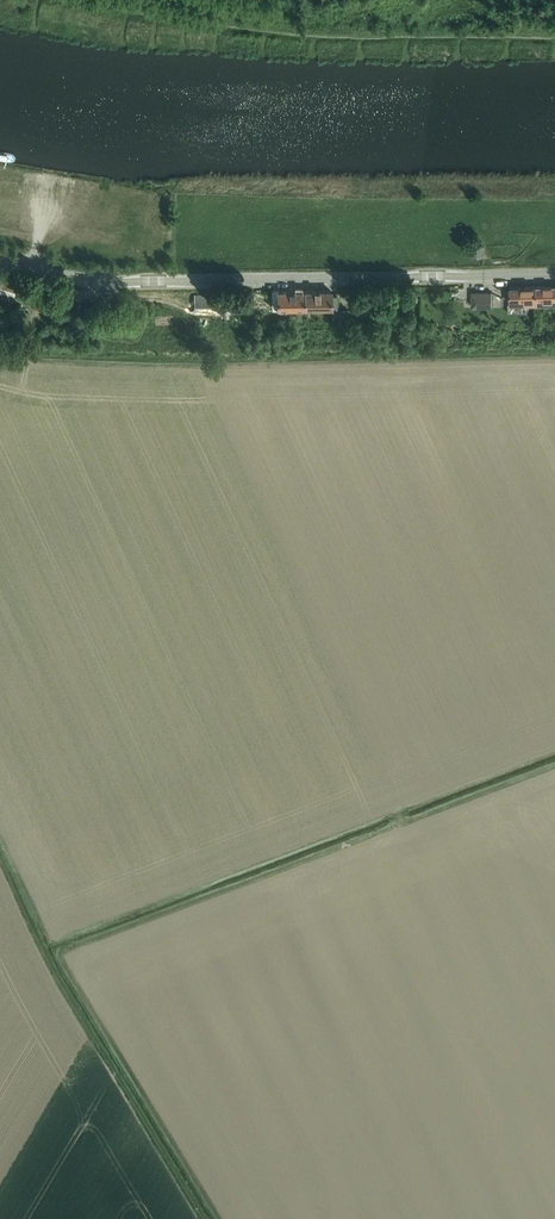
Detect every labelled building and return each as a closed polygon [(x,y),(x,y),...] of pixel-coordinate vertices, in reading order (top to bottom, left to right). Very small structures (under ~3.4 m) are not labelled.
[(26,281),(1,274),(0,278),(0,287),(22,293),(26,281)] [(510,303),(532,303),(532,286),(510,286),(510,303)] [(532,286),(532,303),(554,302),(554,286),(532,286)] [(408,299),(416,298),(415,287),(407,288),(408,299)] [(272,306),(299,306),(299,289),(272,290),(272,306)] [(337,293),(331,293),(331,289),(299,289),(299,306),(337,306),(337,293)] [(492,291),(477,291),(472,291),(472,305),(492,305),(492,303),(492,291)] [(216,306),(216,293),(194,294),(194,306),(216,306)] [(348,308),(336,308),(337,319),(348,318),(348,308)]
